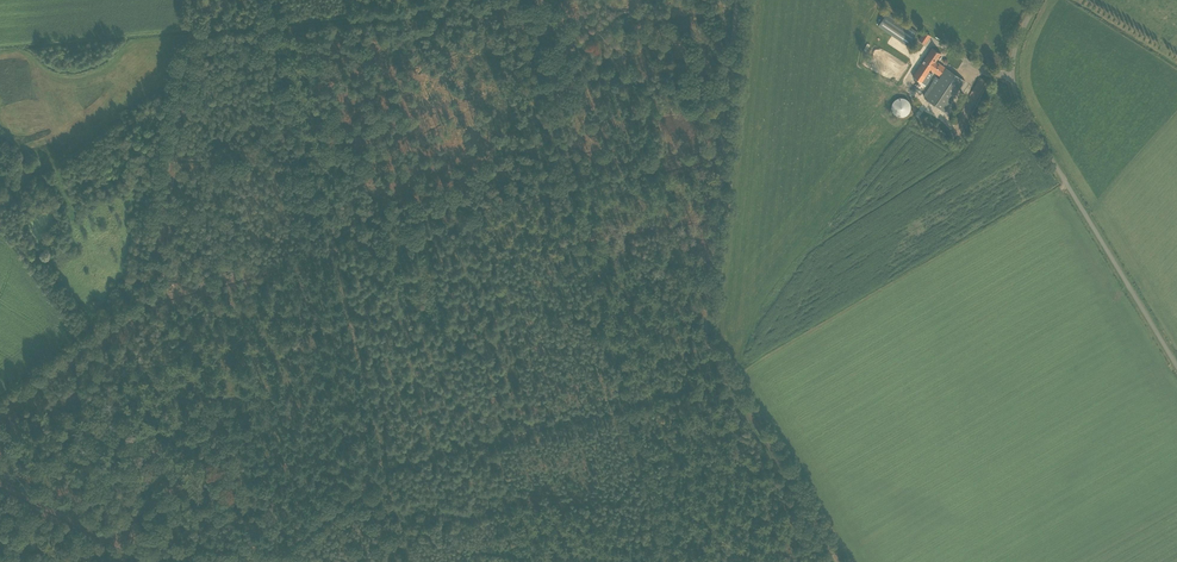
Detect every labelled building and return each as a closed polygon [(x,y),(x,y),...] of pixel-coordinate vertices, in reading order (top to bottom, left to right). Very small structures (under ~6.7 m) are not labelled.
[(887,12),(878,26),(907,46),(917,32),(887,12)] [(925,44),(931,36),(925,31),(918,40),(925,44)] [(932,48),(916,71),(912,76),(925,85),(930,79),(925,76),(930,70),(939,76),(945,67),(936,61),(941,53),(932,48)] [(946,68),(934,85),(931,83),(923,95),(926,97),(925,99),(943,112),(964,80),(946,68)] [(978,76),(970,97),(979,100),(987,80),(978,76)] [(893,101),(900,117),(911,112),(904,96),(893,101)] [(960,118),(957,126),(962,128),(966,121),(960,118)]
